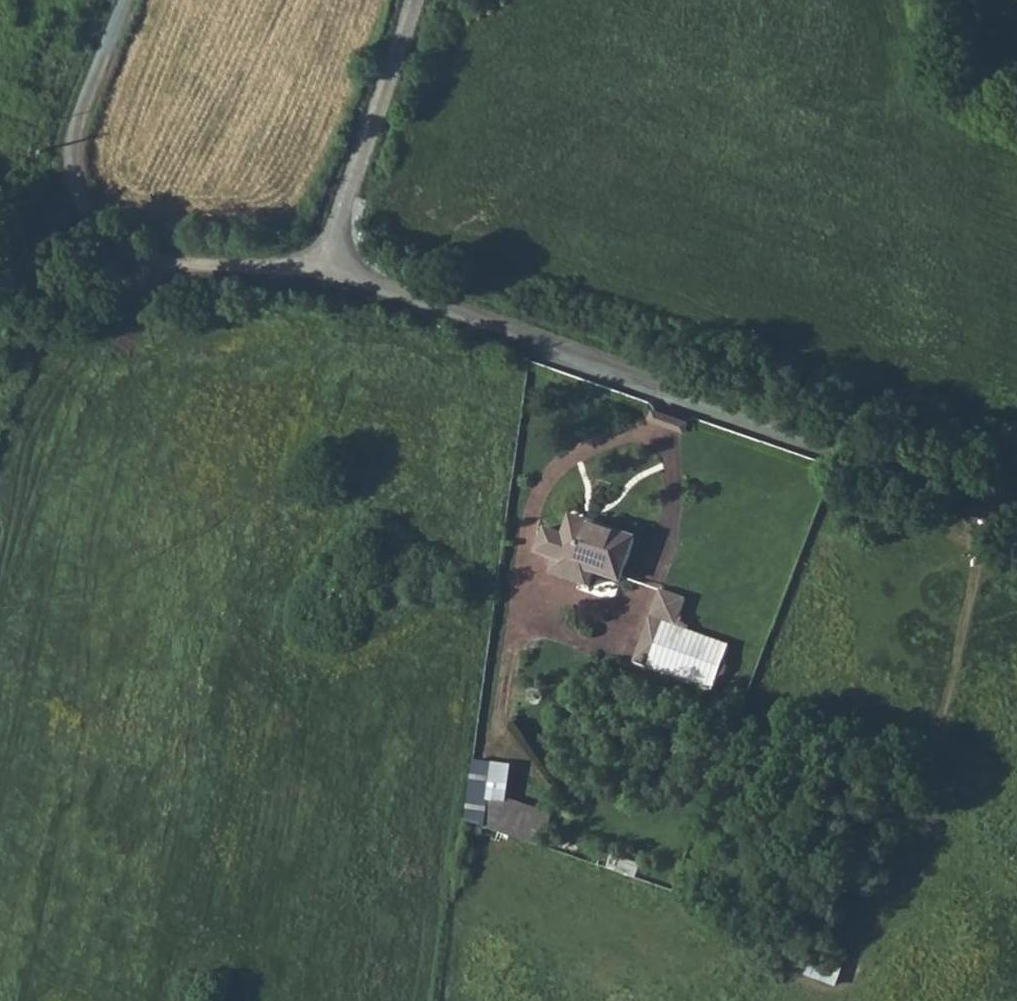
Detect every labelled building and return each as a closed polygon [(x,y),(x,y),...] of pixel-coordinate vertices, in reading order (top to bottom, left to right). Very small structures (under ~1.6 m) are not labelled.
[(621,566),(636,518),(598,504),(596,511),(569,502),(562,523),(547,519),(541,538),(621,566)] [(716,683),(732,638),(682,617),(688,596),(661,586),(640,643),(649,660),(716,683)] [(545,803),(509,799),(514,761),(474,756),(467,825),(541,834),(545,803)] [(803,951),(798,972),(840,980),(844,959),(803,951)]
